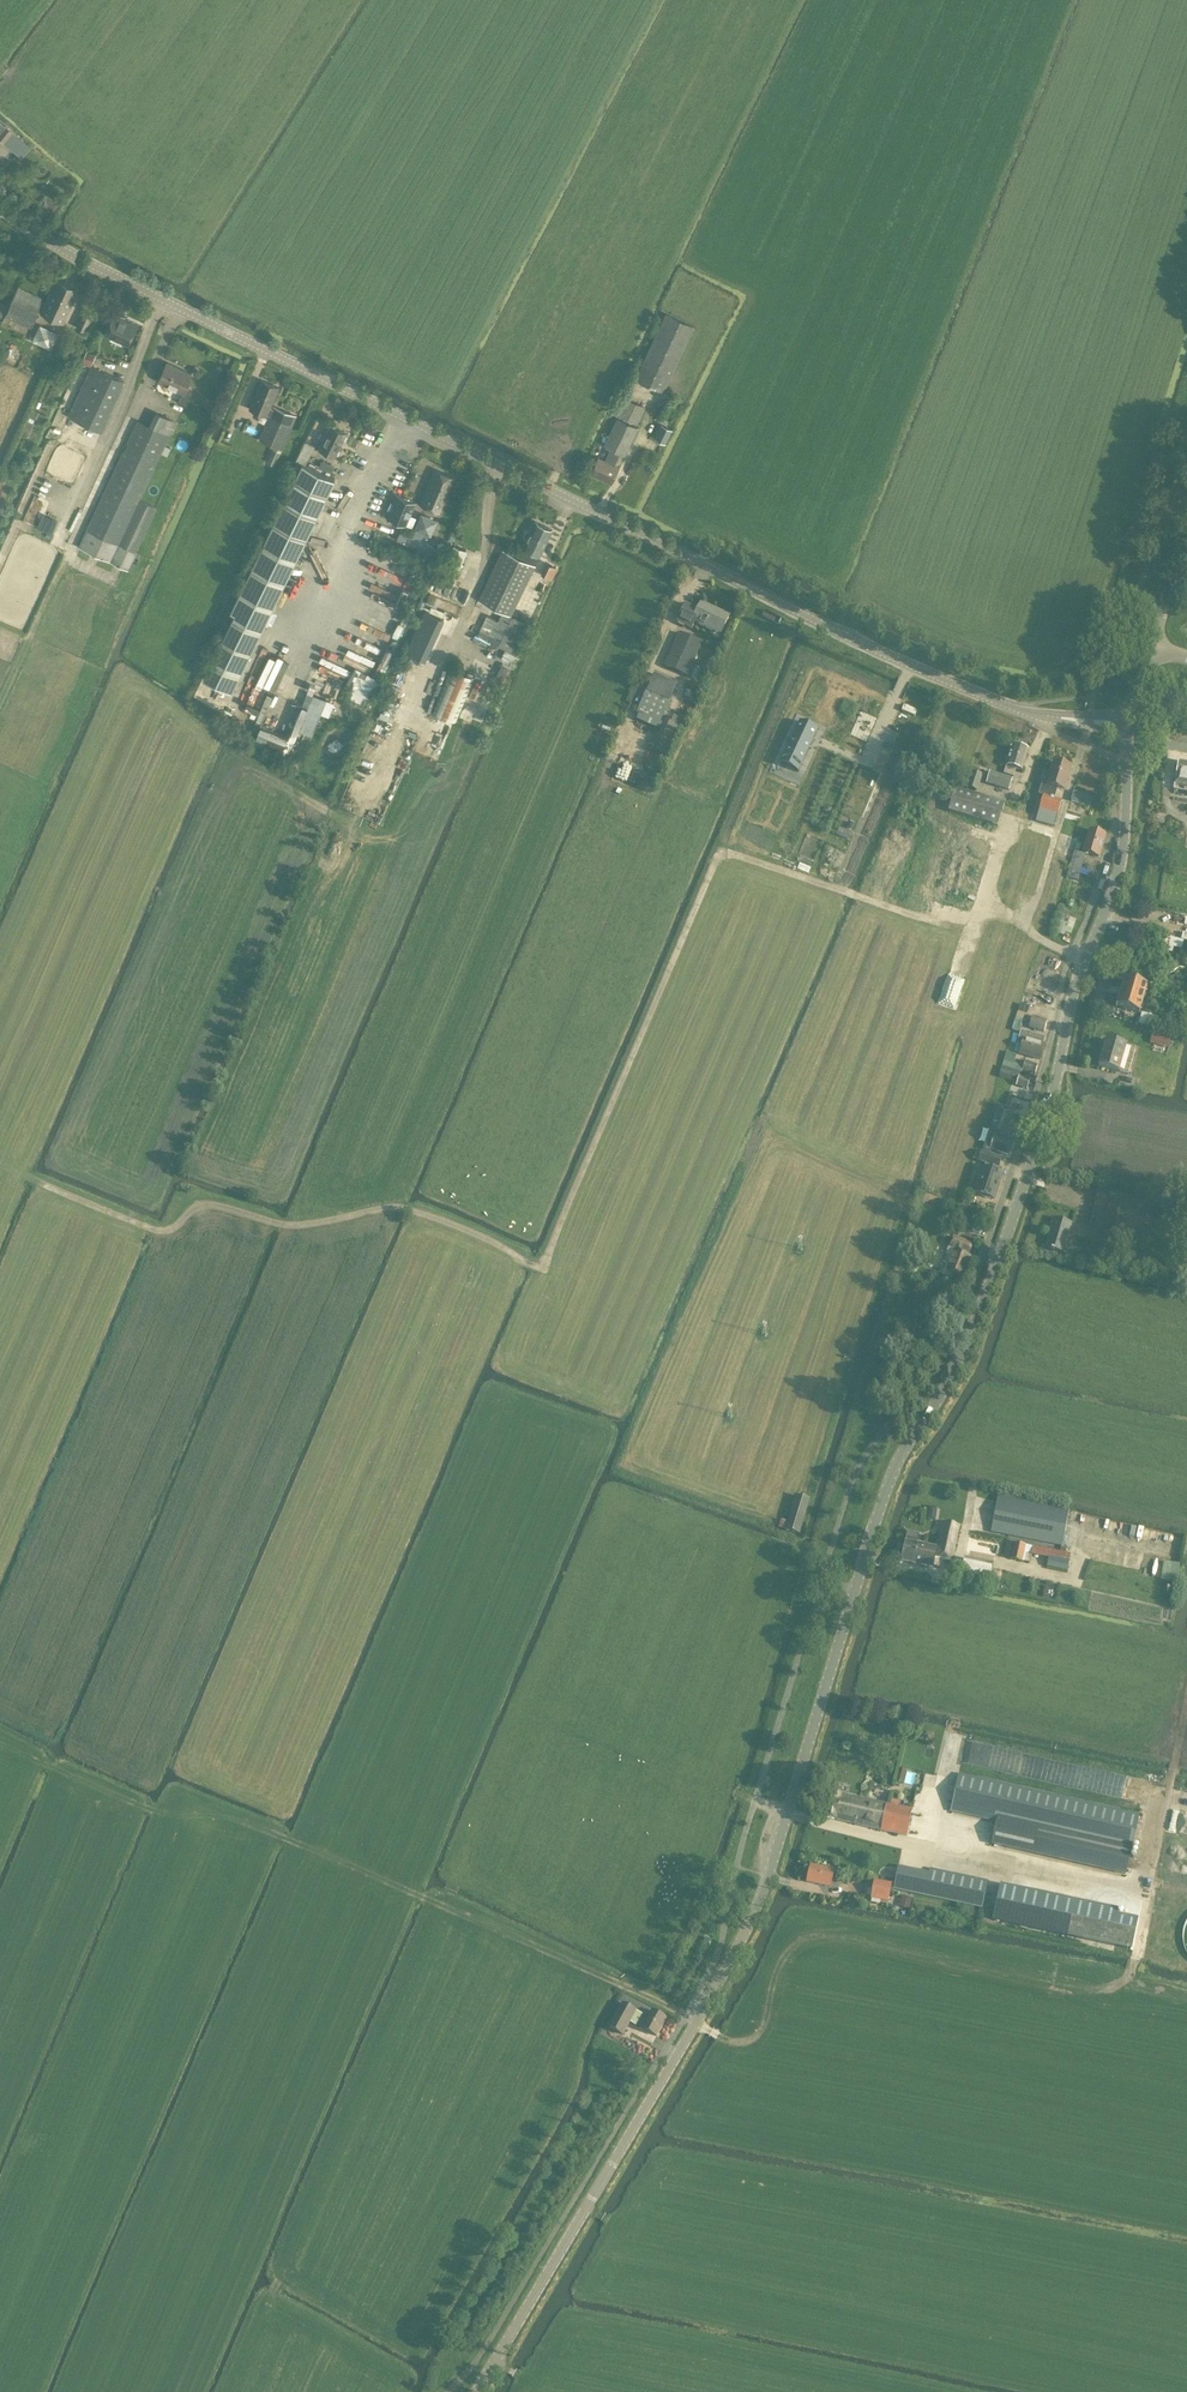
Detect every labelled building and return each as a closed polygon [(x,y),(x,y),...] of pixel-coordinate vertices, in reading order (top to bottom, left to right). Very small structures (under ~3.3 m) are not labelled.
[(13,132),(5,125),(0,130),(0,140),(4,143),(13,132)] [(63,323),(79,289),(57,279),(41,312),(63,323)] [(39,311),(45,299),(19,287),(13,299),(10,306),(0,302),(0,316),(4,318),(6,315),(32,327),(39,311)] [(86,330),(93,313),(85,309),(77,326),(86,330)] [(663,391),(694,326),(667,313),(636,378),(663,391)] [(114,315),(106,333),(129,343),(137,326),(114,315)] [(40,323),(34,341),(53,347),(59,330),(40,323)] [(88,350),(83,362),(91,366),(97,354),(88,350)] [(186,388),(193,374),(167,362),(159,380),(183,392),(178,403),(186,406),(193,392),(186,388)] [(101,430),(124,381),(92,367),(70,416),(101,430)] [(272,405),(279,387),(262,380),(250,408),(267,415),(267,416),(269,417),(260,439),(274,445),(267,460),(275,464),(296,415),(272,405)] [(637,422),(644,406),(624,397),(617,413),(637,422)] [(203,405),(207,414),(214,411),(209,402),(203,405)] [(127,570),(156,507),(139,499),(175,421),(155,412),(149,426),(138,421),(79,547),(127,570)] [(615,464),(620,452),(625,455),(639,428),(618,418),(605,445),(611,448),(606,460),(599,457),(591,473),(612,483),(620,467),(615,464)] [(661,424),(655,436),(666,442),(672,429),(661,424)] [(336,455),(347,433),(331,425),(320,448),(336,455)] [(305,439),(298,459),(308,462),(315,443),(305,439)] [(331,472),(334,467),(321,461),(318,466),(331,472)] [(203,677),(231,691),(335,478),(302,462),(230,612),(234,614),(203,677)] [(454,476),(435,468),(420,504),(439,512),(454,476)] [(415,502),(394,493),(384,517),(405,526),(415,502)] [(431,535),(438,520),(421,513),(415,528),(416,528),(413,536),(409,544),(425,550),(431,553),(435,545),(428,543),(427,542),(430,534),(431,535)] [(59,521),(43,514),(38,527),(53,534),(59,521)] [(520,545),(516,555),(503,549),(479,599),(503,611),(499,619),(488,614),(478,634),(516,652),(531,621),(526,618),(525,621),(512,615),(536,564),(526,559),(531,551),(540,555),(553,529),(535,521),(530,531),(528,530),(526,531),(524,535),(524,537),(527,539),(523,546),(520,545)] [(447,559),(443,569),(456,574),(460,565),(461,565),(467,550),(454,544),(447,559)] [(553,578),(559,566),(548,561),(542,573),(553,578)] [(119,581),(119,570),(96,570),(96,581),(119,581)] [(441,598),(430,593),(426,602),(437,607),(441,598)] [(692,629),(695,622),(714,632),(718,623),(725,626),(729,618),(701,604),(698,611),(686,605),(677,622),(692,629)] [(425,661),(444,618),(424,610),(406,652),(425,661)] [(688,677),(702,643),(680,633),(665,667),(688,677)] [(372,697),(380,677),(371,673),(374,665),(343,654),(341,660),(323,653),(317,668),(354,682),(349,696),(362,701),(364,694),(372,697)] [(798,669),(815,679),(823,665),(805,656),(798,669)] [(449,666),(431,711),(456,722),(474,677),(449,666)] [(300,686),(306,688),(309,675),(303,674),(300,686)] [(655,676),(648,692),(665,698),(671,683),(655,676)] [(263,718),(273,691),(254,684),(249,698),(243,696),(240,704),(249,708),(248,713),(263,718)] [(665,698),(648,692),(647,691),(638,713),(662,722),(671,701),(665,698)] [(687,691),(684,697),(696,702),(698,696),(687,691)] [(859,710),(848,734),(866,742),(877,718),(859,710)] [(800,722),(782,763),(802,771),(820,731),(800,722)] [(281,754),(288,736),(261,725),(254,743),(281,754)] [(1028,751),(1013,746),(1004,774),(1013,777),(1016,769),(1022,771),(1028,751)] [(1038,795),(1043,796),(1055,799),(1058,789),(1065,791),(1072,768),(1053,762),(1047,784),(1042,783),(1038,795)] [(1179,763),(1175,791),(1186,793),(1186,764),(1179,763)] [(999,775),(995,786),(1009,791),(1012,779),(999,775)] [(977,793),(979,784),(970,781),(967,790),(977,793)] [(1004,804),(955,789),(948,812),(998,827),(1004,804)] [(1088,816),(1093,797),(1074,792),(1068,810),(1088,816)] [(1055,799),(1043,796),(1036,821),(1054,827),(1062,801),(1055,799)] [(1090,830),(1083,853),(1098,857),(1105,835),(1090,830)] [(978,902),(994,840),(955,831),(939,892),(978,902)] [(1064,931),(1073,933),(1076,918),(1067,916),(1064,931)] [(1164,936),(1161,947),(1166,948),(1169,937),(1164,936)] [(1142,974),(1144,968),(1138,966),(1136,972),(1142,974)] [(1140,1014),(1148,987),(1124,980),(1121,990),(1111,987),(1109,994),(1120,997),(1117,1007),(1140,1014)] [(1027,1015),(1030,1007),(1021,1004),(1021,1005),(1018,1013),(1027,1015)] [(1142,1013),(1139,1024),(1156,1029),(1159,1018),(1142,1013)] [(1047,1022),(1033,1017),(1029,1029),(1044,1033),(1047,1022)] [(1025,1032),(1021,1031),(1017,1043),(1023,1045),(1020,1054),(1040,1060),(1044,1045),(1043,1045),(1046,1037),(1025,1031),(1025,1032)] [(1153,1033),(1150,1041),(1159,1044),(1161,1035),(1153,1033)] [(1098,1066),(1128,1075),(1136,1049),(1106,1040),(1098,1066)] [(1038,1066),(1025,1061),(1022,1070),(1035,1075),(1038,1066)] [(1020,1077),(1017,1087),(1027,1090),(1030,1080),(1020,1077)] [(990,1130),(983,1150),(991,1152),(991,1150),(1009,1155),(1013,1143),(999,1138),(1000,1135),(1002,1135),(1007,1122),(1009,1123),(1013,1111),(1000,1107),(992,1131),(990,1130)] [(976,1151),(973,1160),(978,1161),(981,1152),(976,1151)] [(1002,1174),(996,1172),(997,1168),(998,1168),(1001,1159),(981,1152),(978,1161),(985,1164),(984,1168),(983,1168),(975,1193),(978,1194),(981,1196),(983,1198),(985,1198),(987,1199),(991,1198),(994,1199),(997,1190),(998,1190),(997,1189),(999,1184),(1000,1184),(1000,1183),(1002,1174)] [(1098,1192),(1089,1229),(1113,1235),(1121,1197),(1098,1192)] [(1148,1199),(1144,1216),(1153,1218),(1157,1201),(1148,1199)] [(977,1210),(965,1207),(961,1223),(972,1226),(977,1210)] [(1186,1227),(1186,1218),(1175,1215),(1173,1223),(1186,1227)] [(1072,1224),(1054,1219),(1045,1248),(1051,1250),(1051,1251),(1054,1252),(1054,1250),(1063,1253),(1072,1224)] [(972,1244),(953,1237),(950,1247),(955,1249),(947,1271),(963,1277),(970,1257),(968,1256),(972,1244)] [(1062,1546),(1069,1509),(998,1495),(991,1532),(1062,1546)] [(810,1500),(796,1496),(788,1523),(781,1521),(779,1529),(799,1535),(810,1500)] [(928,1520),(935,1521),(937,1508),(929,1507),(928,1520)] [(961,1527),(942,1523),(937,1547),(916,1542),(918,1534),(908,1532),(901,1561),(933,1568),(935,1558),(939,1558),(951,1561),(955,1546),(957,1547),(961,1527)] [(1005,1558),(1029,1563),(1032,1547),(1008,1542),(1005,1558)] [(1049,1558),(1048,1567),(1067,1571),(1069,1561),(1070,1555),(1051,1551),(1050,1557),(1049,1558)] [(1179,1580),(1179,1562),(1164,1561),(1163,1580),(1179,1580)] [(959,1585),(987,1591),(992,1570),(964,1564),(959,1585)] [(1034,1757),(1029,1779),(1142,1801),(1146,1779),(1034,1757)] [(904,1783),(907,1770),(899,1768),(896,1781),(904,1783)] [(993,1844),(1125,1873),(1138,1815),(957,1775),(949,1810),(998,1821),(993,1844)] [(880,1830),(886,1805),(841,1795),(841,1794),(831,1792),(826,1818),(880,1830)] [(912,1811),(886,1805),(880,1830),(907,1837),(912,1811)] [(807,1882),(830,1887),(834,1870),(811,1866),(807,1882)] [(987,1882),(930,1871),(929,1875),(898,1868),(894,1889),(981,1907),(987,1882)] [(875,1882),(871,1900),(888,1903),(892,1885),(875,1882)] [(1068,1937),(1068,1936),(1075,1902),(1001,1885),(993,1921),(1068,1937)] [(1083,1900),(1094,1943),(1135,1932),(1124,1889),(1083,1900)] [(902,1897),(900,1905),(910,1907),(912,1899),(902,1897)] [(948,1908),(947,1916),(956,1918),(958,1910),(948,1908)] [(626,2006),(613,2030),(624,2036),(631,2022),(637,2026),(657,2037),(667,2019),(652,2011),(647,2020),(641,2017),(643,2015),(637,2012),(626,2006)]
